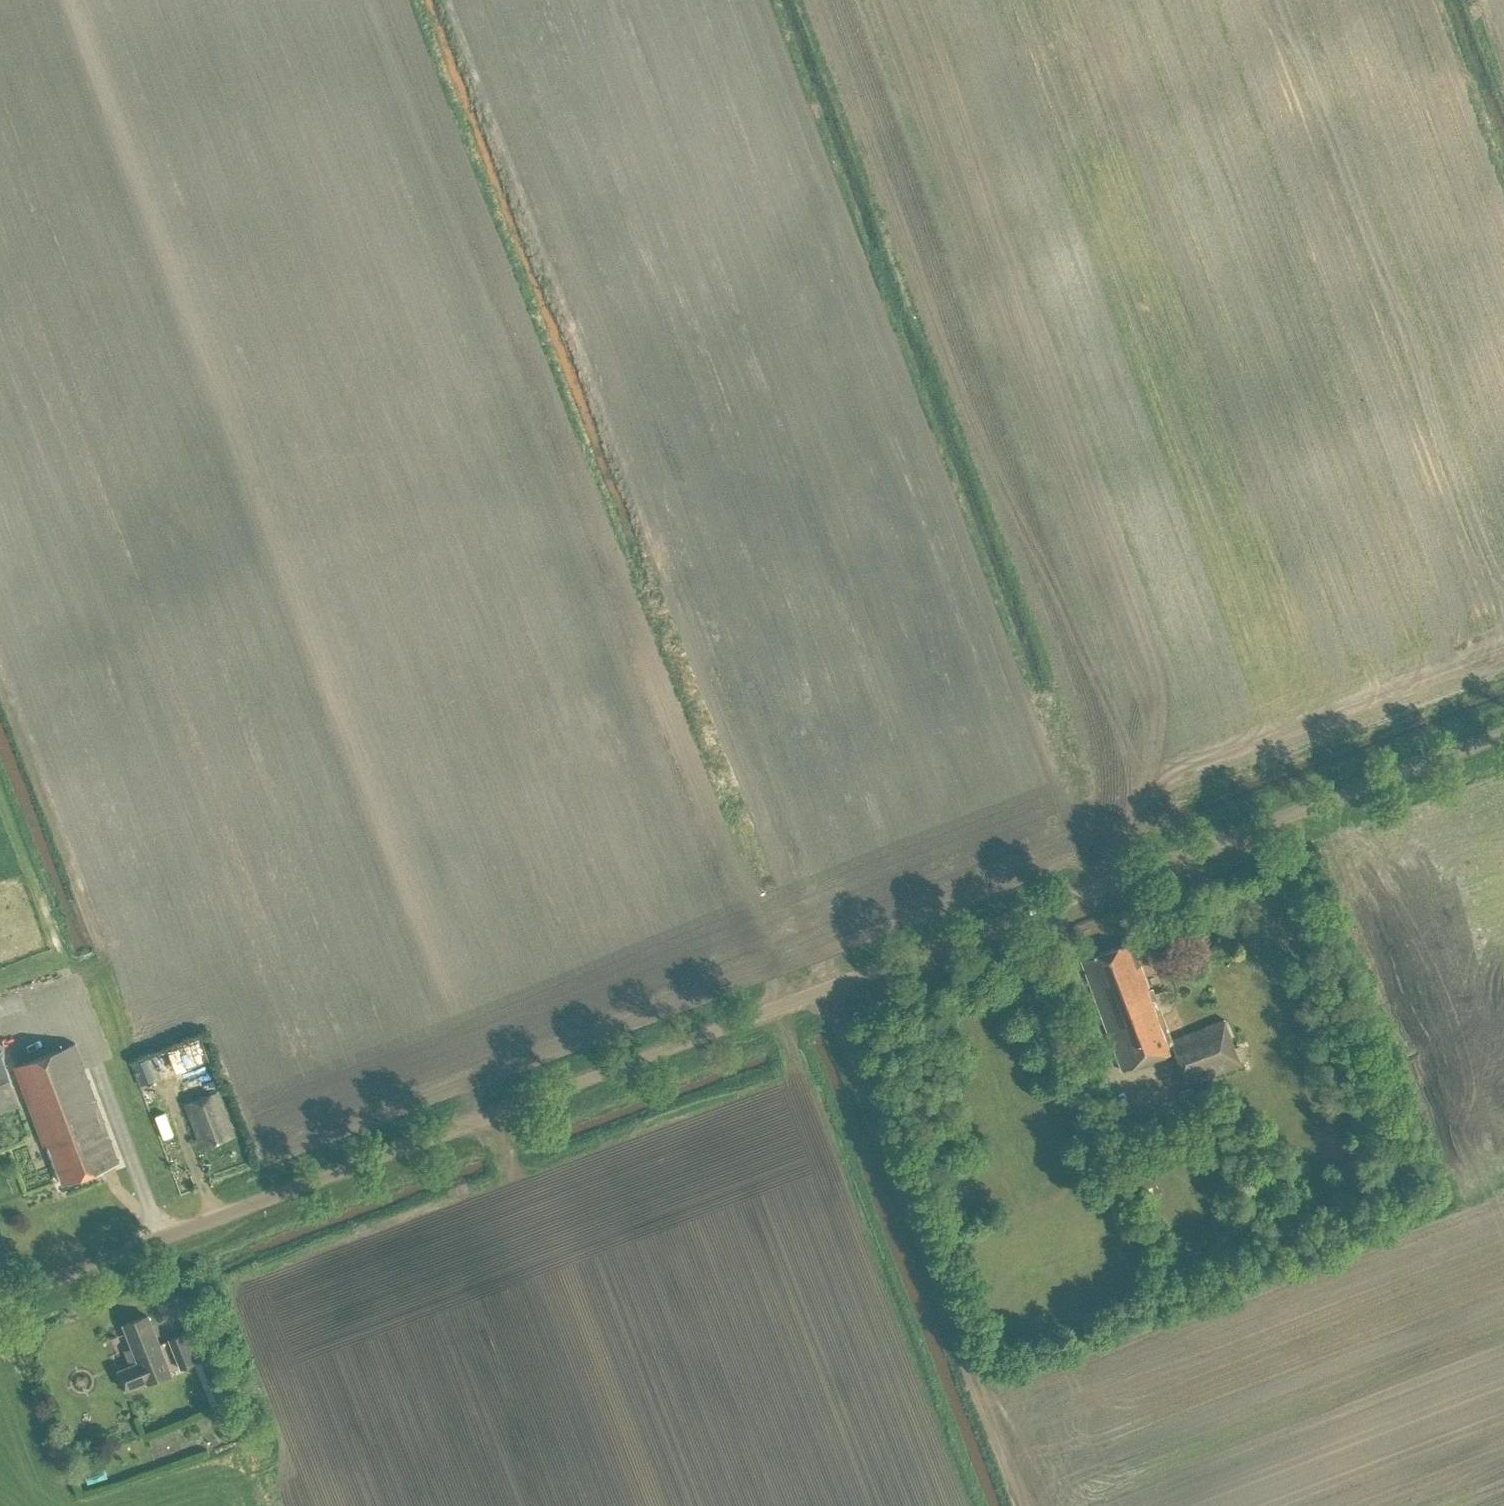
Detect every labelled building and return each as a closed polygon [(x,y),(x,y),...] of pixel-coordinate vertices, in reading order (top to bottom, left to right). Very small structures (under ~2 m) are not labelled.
[(1149,989),(1131,942),(1082,960),(1123,1071),(1175,1051),(1187,1085),(1241,1064),(1224,1019),(1171,1039),(1152,988),(1149,989)] [(182,1045),(167,1050),(176,1073),(189,1068),(199,1065),(211,1061),(202,1037),(199,1039),(182,1045)] [(104,1122),(75,1044),(15,1066),(45,1147),(49,1145),(63,1183),(119,1161),(104,1122)] [(21,1104),(1,1051),(0,1052),(0,1112),(21,1104)] [(151,1057),(133,1064),(141,1085),(159,1078),(151,1057)] [(1079,1094),(1084,1107),(1095,1103),(1090,1090),(1079,1094)] [(234,1136),(217,1092),(186,1103),(200,1141),(207,1139),(209,1145),(234,1136)] [(148,1315),(124,1324),(133,1347),(126,1349),(132,1365),(118,1370),(126,1389),(147,1380),(147,1382),(171,1373),(164,1356),(148,1315)] [(183,1333),(169,1338),(181,1368),(195,1363),(195,1362),(183,1333)] [(202,1382),(215,1377),(207,1357),(195,1362),(195,1363),(202,1382)]
